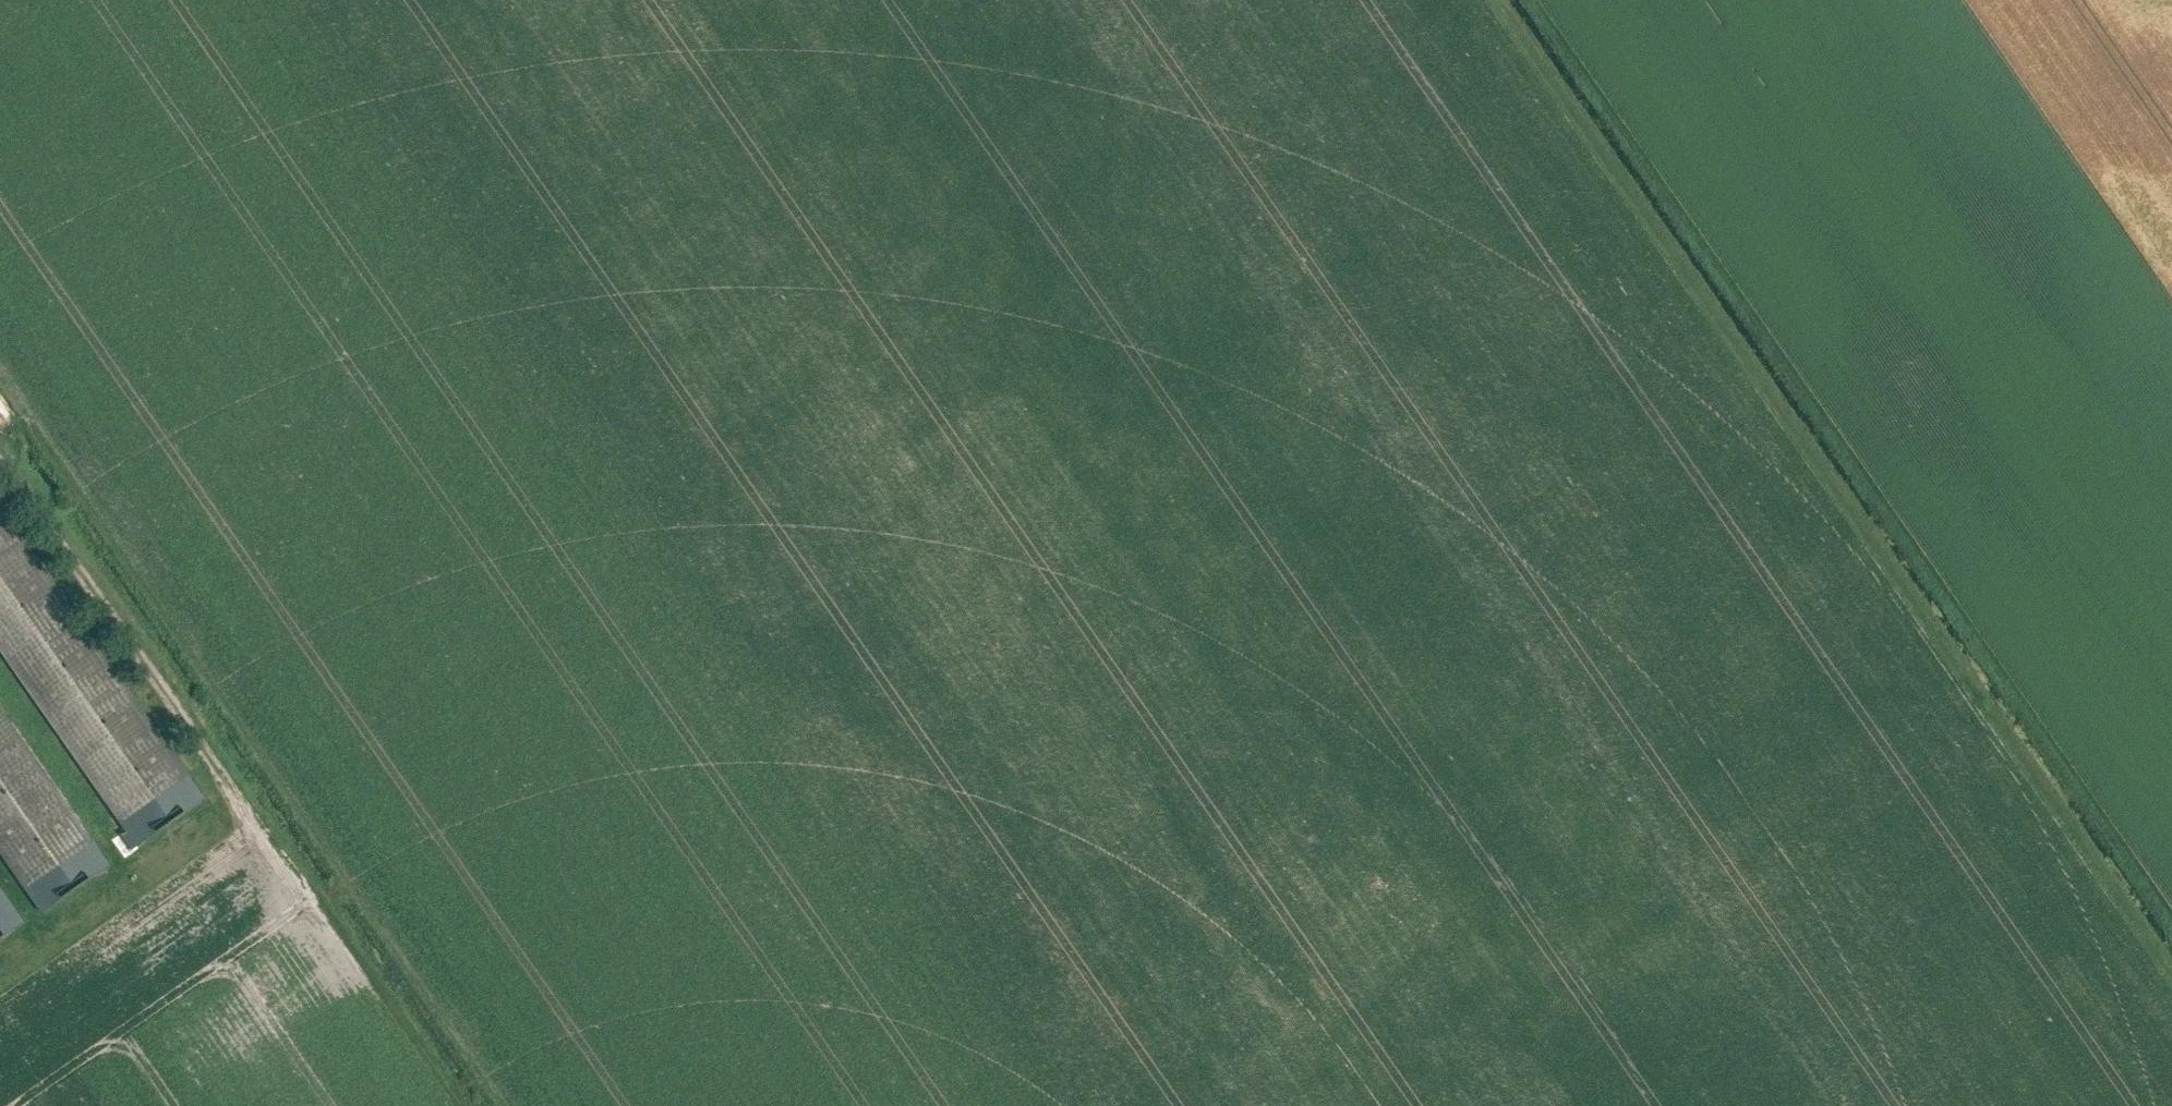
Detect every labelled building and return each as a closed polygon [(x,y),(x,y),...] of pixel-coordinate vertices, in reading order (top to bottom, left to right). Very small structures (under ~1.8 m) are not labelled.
[(14,407),(0,387),(0,416),(14,407)] [(122,824),(189,778),(0,507),(0,649),(122,824)] [(27,891),(94,844),(0,709),(0,852),(27,891)] [(25,923),(0,888),(0,941),(25,923)]
